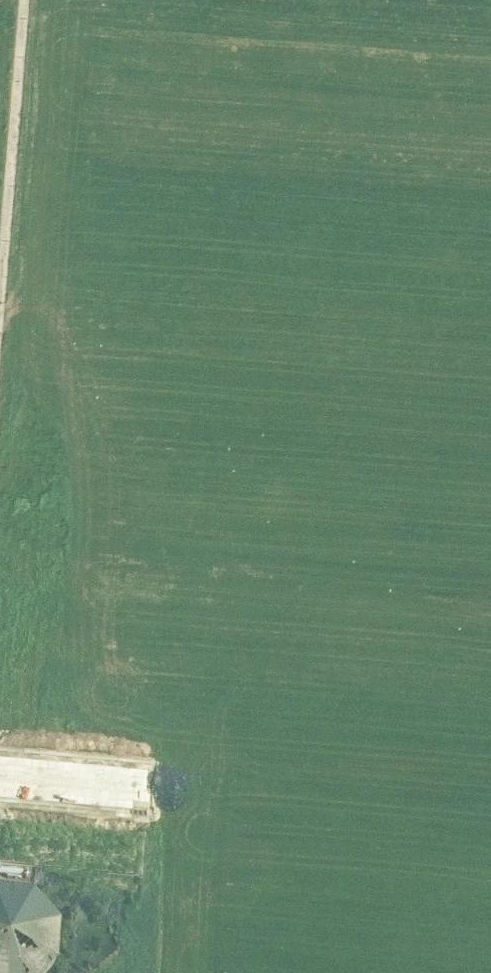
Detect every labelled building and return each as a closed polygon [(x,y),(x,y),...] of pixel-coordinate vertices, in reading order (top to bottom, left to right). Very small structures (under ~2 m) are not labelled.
[(73,935),(72,927),(70,918),(65,909),(59,902),(52,896),(45,893),(36,890),(28,889),(22,889),(11,891),(2,895),(0,897),(0,972),(54,972),(59,969),(66,961),(69,954),(72,945),(73,936),(73,935)]
